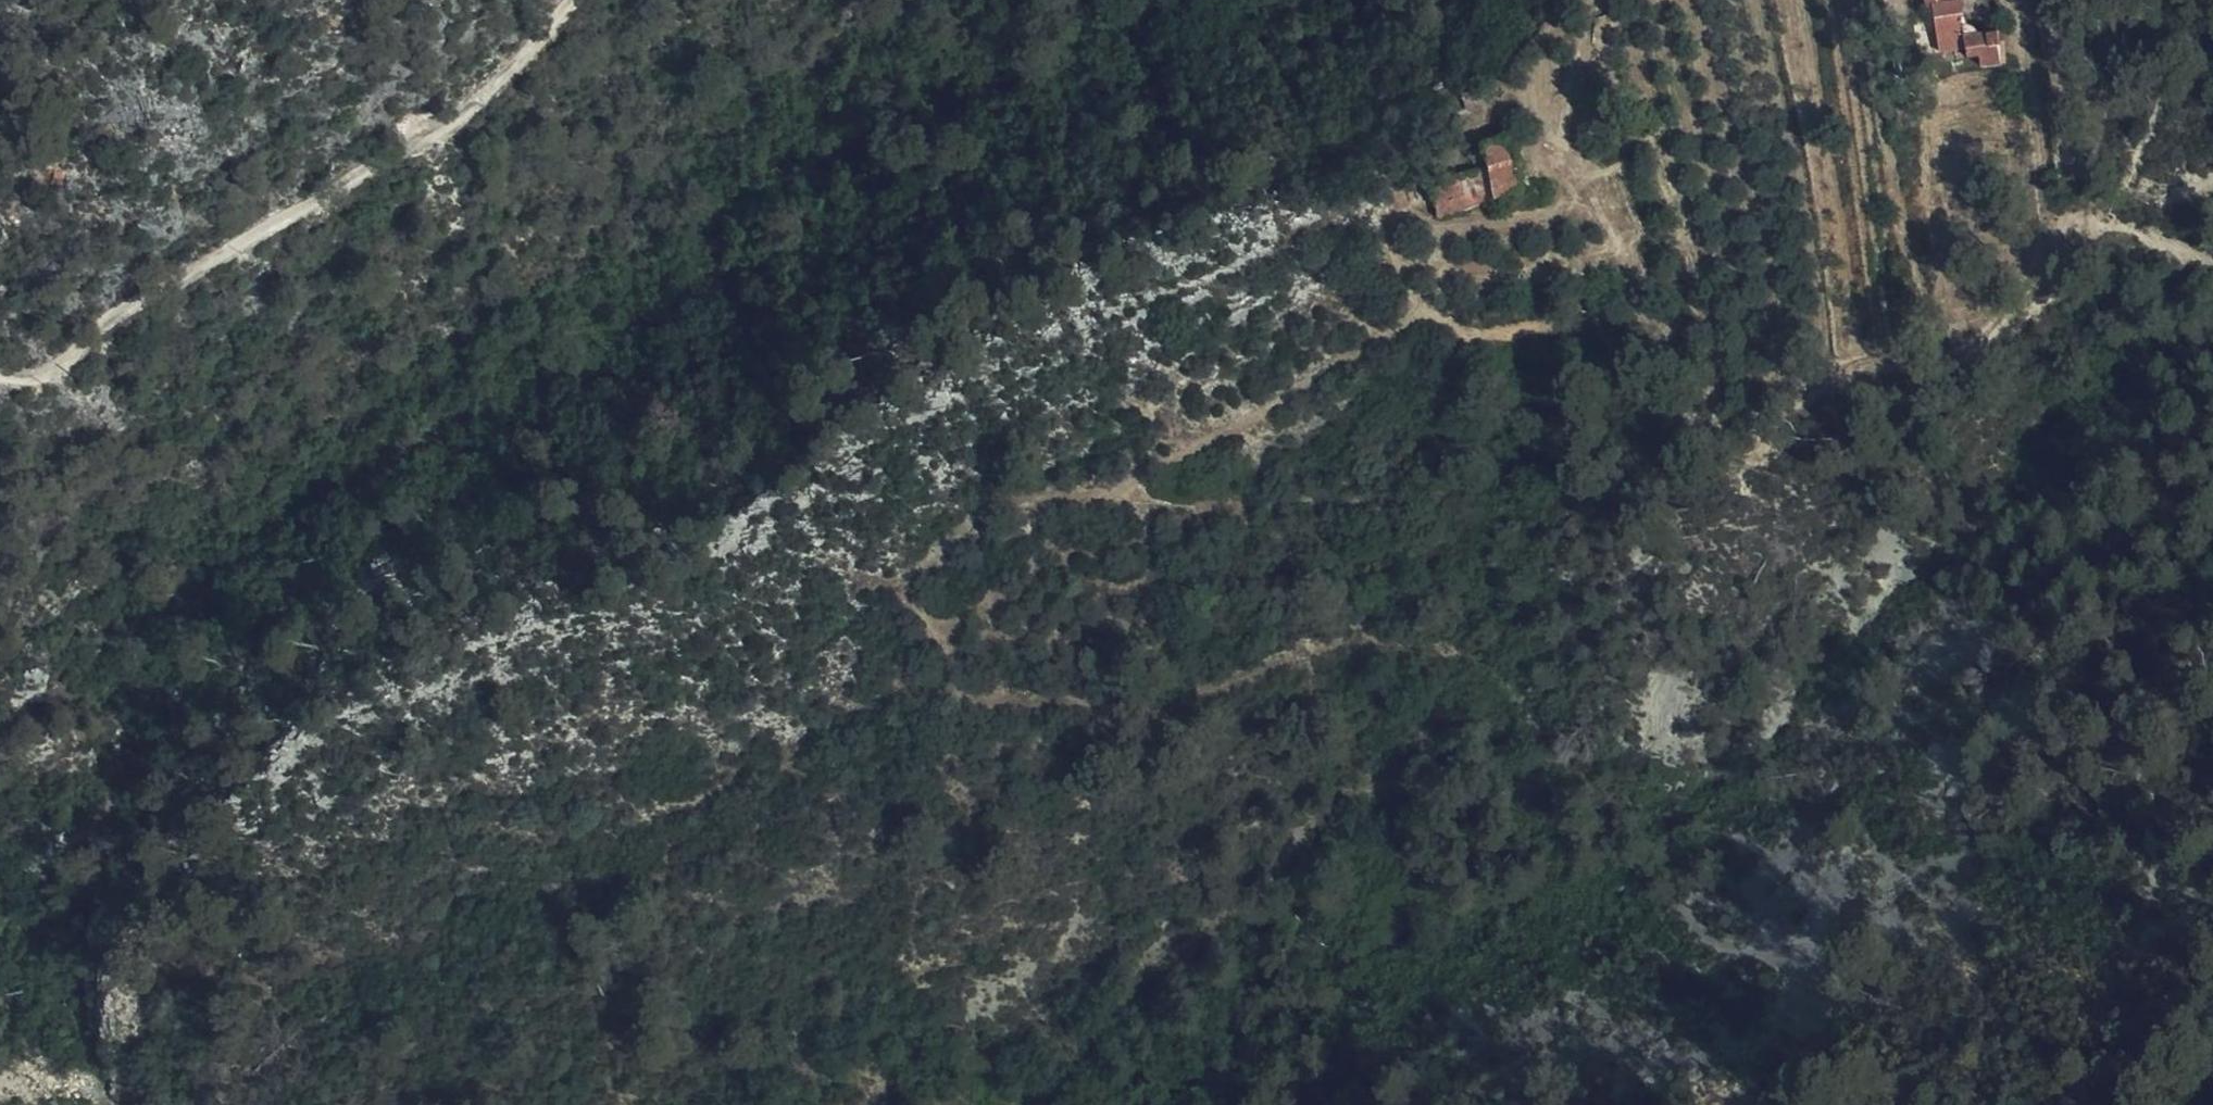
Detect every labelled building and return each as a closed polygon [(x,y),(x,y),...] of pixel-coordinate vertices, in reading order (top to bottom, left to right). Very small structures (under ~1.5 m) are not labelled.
[(1917,74),(1949,69),(1951,78),(1962,78),(1965,87),(1983,86),(1978,54),(1969,56),(1956,42),(1947,42),(1943,18),(1931,19),(1929,0),(1907,0),(1907,1),(1905,2),(1908,32),(1914,32),(1917,74)] [(1466,102),(1460,91),(1442,100),(1446,111),(1466,102)] [(1492,159),(1464,171),(1466,177),(1471,194),(1477,192),(1499,184),(1492,159)] [(1449,183),(1456,200),(1471,194),(1466,177),(1449,183)] [(1477,192),(1482,211),(1504,204),(1499,184),(1477,192)] [(1423,232),(1482,211),(1477,192),(1471,194),(1456,200),(1418,213),(1423,232)]
